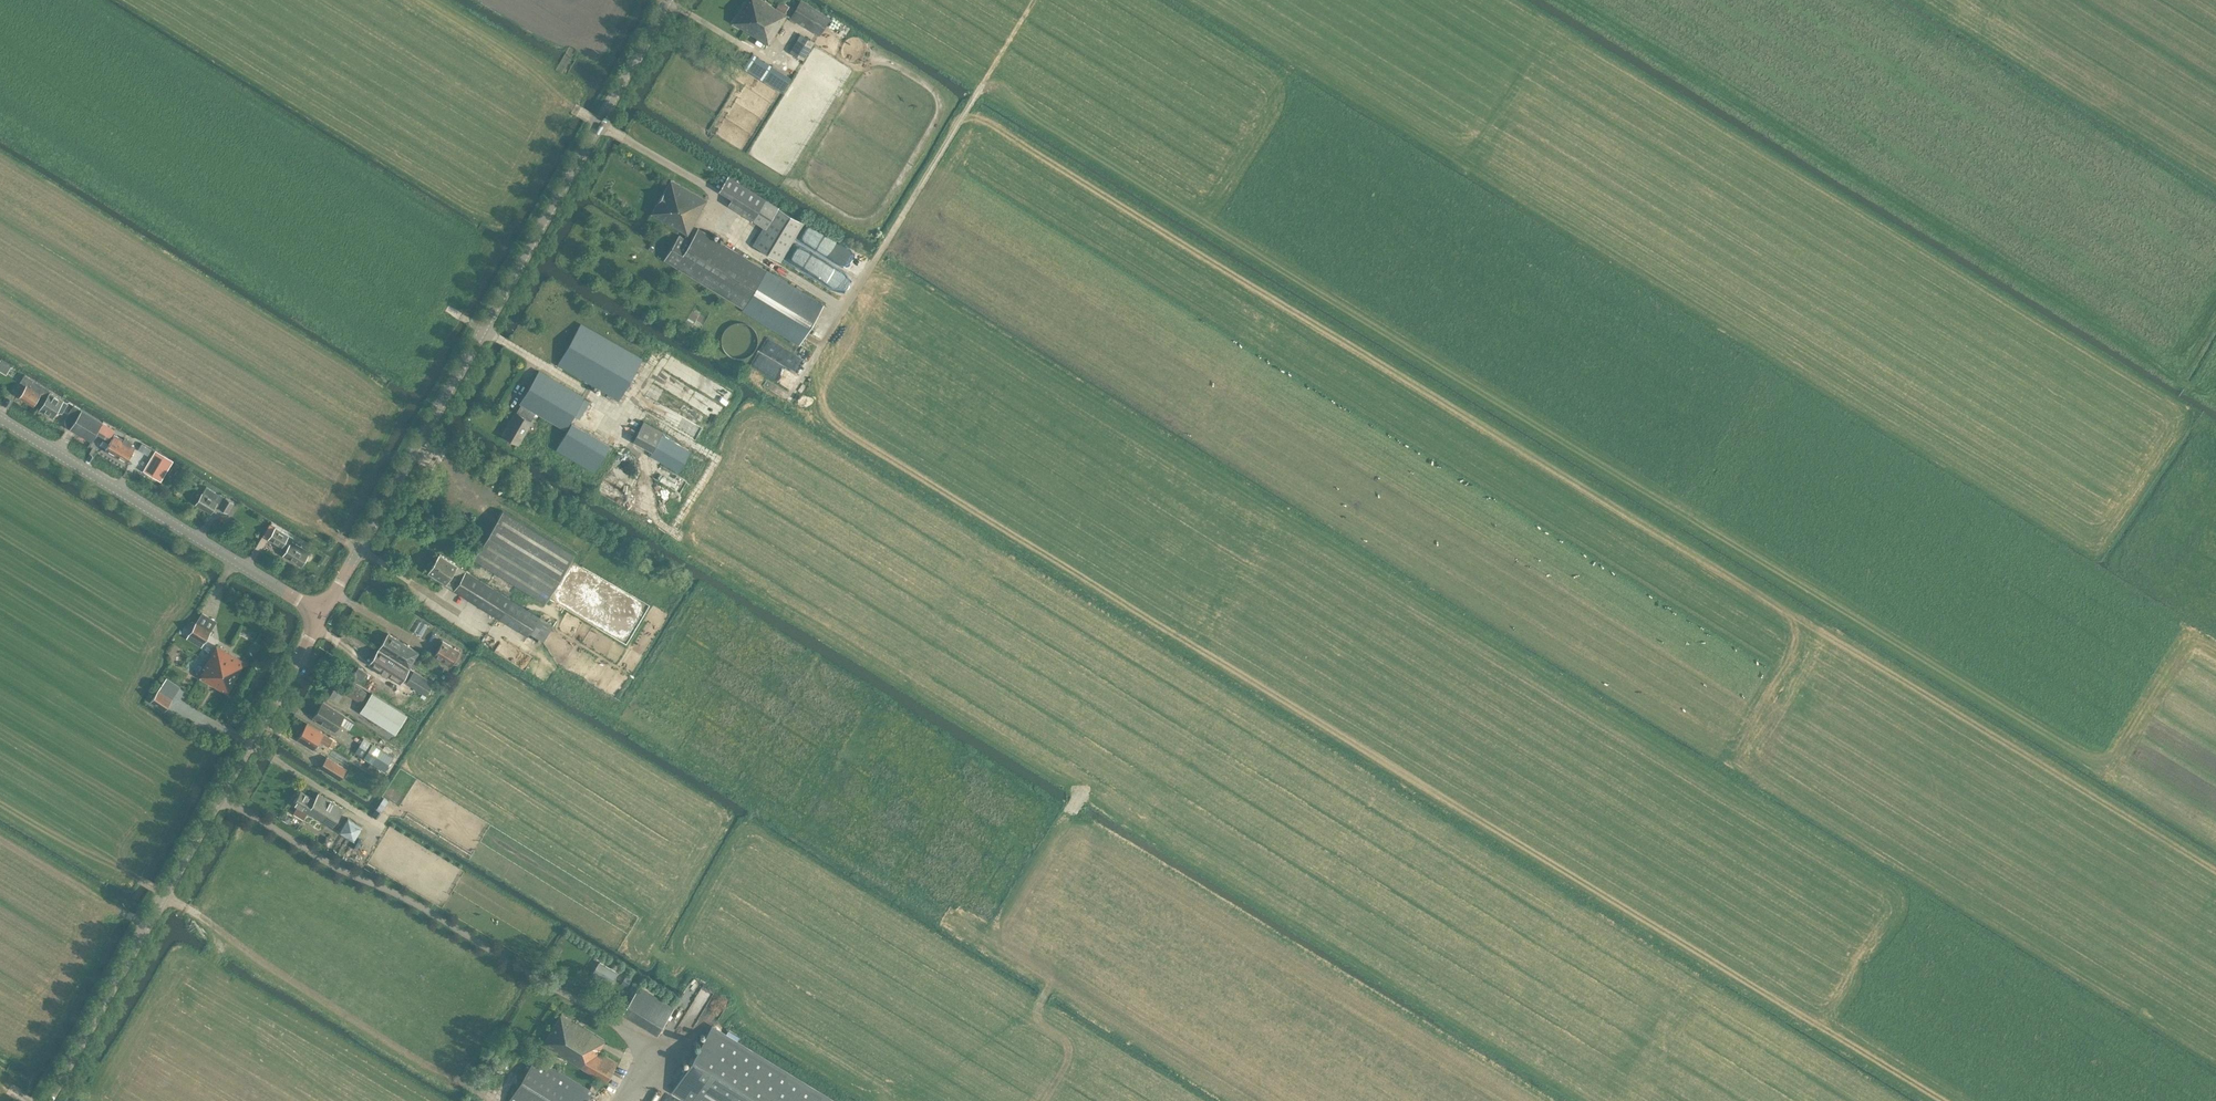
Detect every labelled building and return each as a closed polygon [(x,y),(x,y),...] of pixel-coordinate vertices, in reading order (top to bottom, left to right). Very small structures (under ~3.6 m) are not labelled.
[(776,7),(765,0),(746,0),(732,22),(769,44),(788,14),(785,12),(790,5),(782,0),(780,0),(776,7)] [(814,31),(820,35),(832,17),(804,0),(800,0),(791,17),(814,31)] [(800,33),(790,51),(798,55),(801,57),(811,39),(800,33)] [(764,79),(777,88),(780,89),(786,79),(777,73),(778,73),(771,69),(771,68),(750,55),(743,67),(764,80),(764,79)] [(780,259),(804,221),(729,173),(719,190),(732,198),(728,204),(764,226),(753,242),(780,259)] [(688,235),(703,209),(702,208),(707,201),(706,200),(707,198),(672,178),(651,213),(688,235)] [(679,234),(664,259),(801,342),(824,304),(699,227),(690,241),(679,234)] [(760,339),(760,338),(759,335),(758,331),(757,329),(755,326),(752,324),(749,322),(745,321),(742,321),(739,321),(735,322),(732,324),(729,326),(727,330),(725,333),(725,336),(725,339),(725,343),(726,346),(728,349),(731,352),(734,354),(737,355),(740,356),(743,356),(747,355),(750,354),(752,353),(755,351),(757,348),(758,345),(759,342),(760,339)] [(620,398),(643,358),(581,323),(559,363),(620,398)] [(0,360),(0,369),(7,373),(12,365),(1,358),(0,360)] [(532,419),(537,411),(566,429),(585,396),(540,370),(521,402),(522,403),(517,411),(516,410),(502,434),(519,443),(532,420),(532,419)] [(41,393),(47,396),(51,391),(52,390),(25,374),(20,381),(27,385),(19,396),(34,405),(41,393)] [(64,399),(51,391),(47,396),(40,408),(54,417),(58,410),(60,411),(66,401),(64,399)] [(97,432),(99,430),(104,421),(75,404),(68,416),(67,417),(66,419),(66,421),(67,423),(68,425),(69,426),(70,427),(92,441),(97,432)] [(99,430),(97,432),(110,439),(116,429),(104,421),(99,430)] [(595,471),(610,445),(572,422),(557,448),(595,471)] [(664,433),(645,423),(635,442),(654,452),(664,433)] [(681,472),(693,452),(671,439),(674,435),(666,430),(652,456),(681,472)] [(127,462),(136,446),(115,433),(105,449),(127,462)] [(155,451),(143,470),(161,481),(173,462),(155,451)] [(212,513),(216,505),(228,512),(235,501),(220,492),(219,493),(207,486),(203,492),(203,491),(195,503),(212,513)] [(546,602),(575,554),(503,510),(473,558),(546,602)] [(270,523),(263,535),(268,538),(282,547),(281,549),(285,552),(283,555),(302,566),(311,551),(293,540),(295,537),(276,526),(275,526),(270,523)] [(447,583),(458,564),(441,553),(429,572),(446,582),(447,583)] [(454,589),(466,570),(458,564),(447,583),(446,582),(445,584),(454,589)] [(466,570),(454,589),(528,635),(530,632),(540,616),(466,570)] [(403,609),(395,604),(393,607),(401,612),(403,609)] [(216,619),(202,611),(187,636),(202,645),(216,619)] [(555,625),(540,616),(530,632),(544,641),(551,630),(553,632),(555,629),(553,628),(555,625)] [(378,648),(410,667),(419,651),(388,632),(378,648)] [(450,666),(460,650),(443,640),(433,655),(450,666)] [(207,660),(239,679),(249,663),(217,644),(207,660)] [(410,667),(378,648),(369,663),(400,683),(410,667)] [(239,679),(207,660),(203,666),(205,667),(200,677),(230,695),(239,679)] [(362,678),(367,671),(359,667),(354,674),(362,678)] [(426,694),(434,682),(414,669),(407,682),(426,694)] [(335,672),(324,691),(339,701),(346,690),(348,692),(347,693),(361,702),(368,691),(353,682),(352,683),(335,672)] [(165,710),(172,700),(158,690),(151,701),(165,710)] [(373,691),(360,710),(396,733),(408,714),(373,691)] [(324,700),(313,716),(331,728),(336,730),(341,723),(350,729),(356,721),(353,719),(353,718),(346,714),(346,713),(342,711),(324,700)] [(333,747),(337,740),(334,738),(307,722),(297,738),(314,749),(319,740),(329,745),(333,747)] [(385,771),(394,756),(373,742),(364,757),(385,771)] [(328,756),(321,767),(341,779),(348,768),(328,756)] [(381,773),(376,770),(373,775),(378,779),(381,773)] [(301,789),(293,802),(298,806),(294,812),(304,818),(308,812),(333,827),(344,807),(319,792),(315,798),(301,789)] [(363,825),(348,816),(340,830),(354,839),(363,825)] [(593,973),(591,977),(597,981),(599,977),(610,984),(618,972),(600,961),(592,973),(593,973)] [(659,1033),(675,1006),(639,984),(623,1012),(659,1033)] [(607,1081),(618,1061),(600,1050),(606,1038),(562,1012),(544,1043),(607,1081)] [(714,1028),(681,1091),(697,1100),(833,1100),(714,1028)] [(594,1090),(537,1055),(508,1100),(587,1100),(594,1090)]
